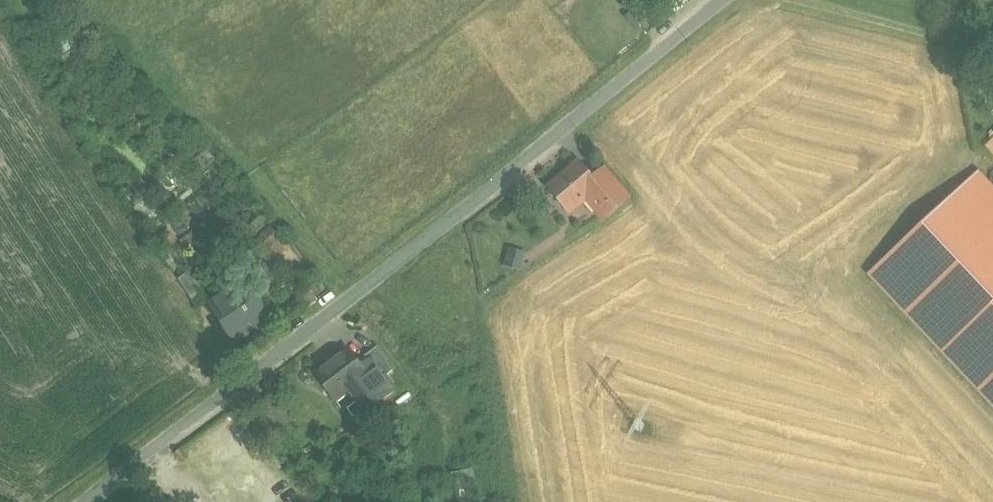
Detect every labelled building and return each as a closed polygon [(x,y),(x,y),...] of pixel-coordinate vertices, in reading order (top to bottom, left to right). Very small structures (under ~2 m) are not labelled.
[(579,163),(550,187),(570,212),(587,198),(599,187),(593,180),(579,163)] [(629,197),(605,170),(593,180),(599,187),(587,198),(604,218),(629,197)] [(506,248),(501,264),(517,269),(522,253),(506,248)] [(211,300),(192,272),(181,279),(198,307),(211,300)] [(246,297),(239,287),(211,306),(235,342),(271,318),(254,292),(246,297)] [(396,368),(379,346),(367,356),(371,362),(373,361),(385,377),(396,368)] [(349,350),(317,375),(337,401),(350,391),(360,403),(366,398),(373,408),(396,391),(385,377),(373,361),(371,362),(363,368),(349,350)]
